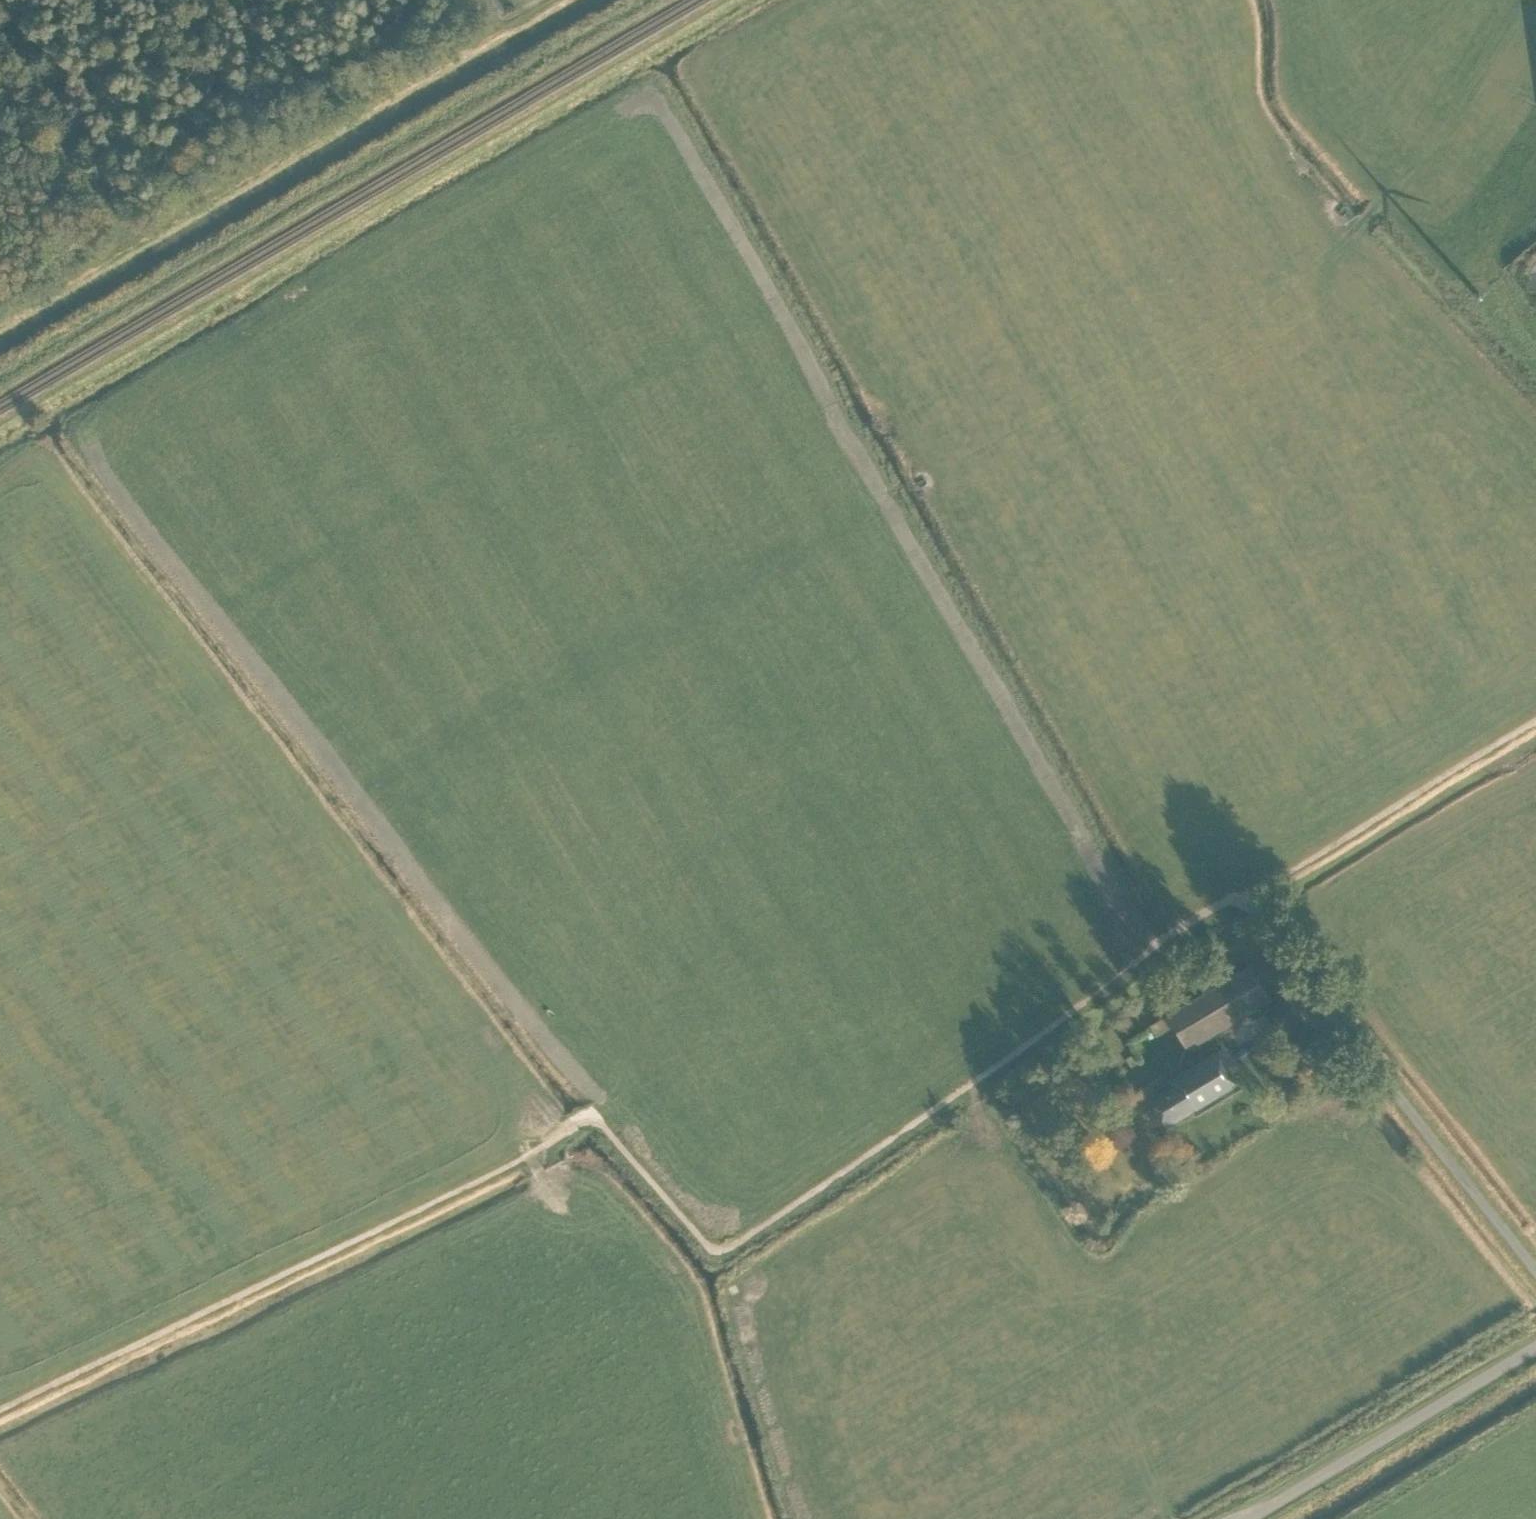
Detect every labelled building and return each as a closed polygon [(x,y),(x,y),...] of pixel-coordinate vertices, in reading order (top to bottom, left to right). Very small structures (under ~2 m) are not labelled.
[(1270,1000),(1249,965),(1167,1015),(1188,1050),(1270,1000)] [(1241,1088),(1218,1050),(1169,1080),(1173,1086),(1151,1099),(1167,1127),(1193,1111),(1195,1115),(1241,1088)]
